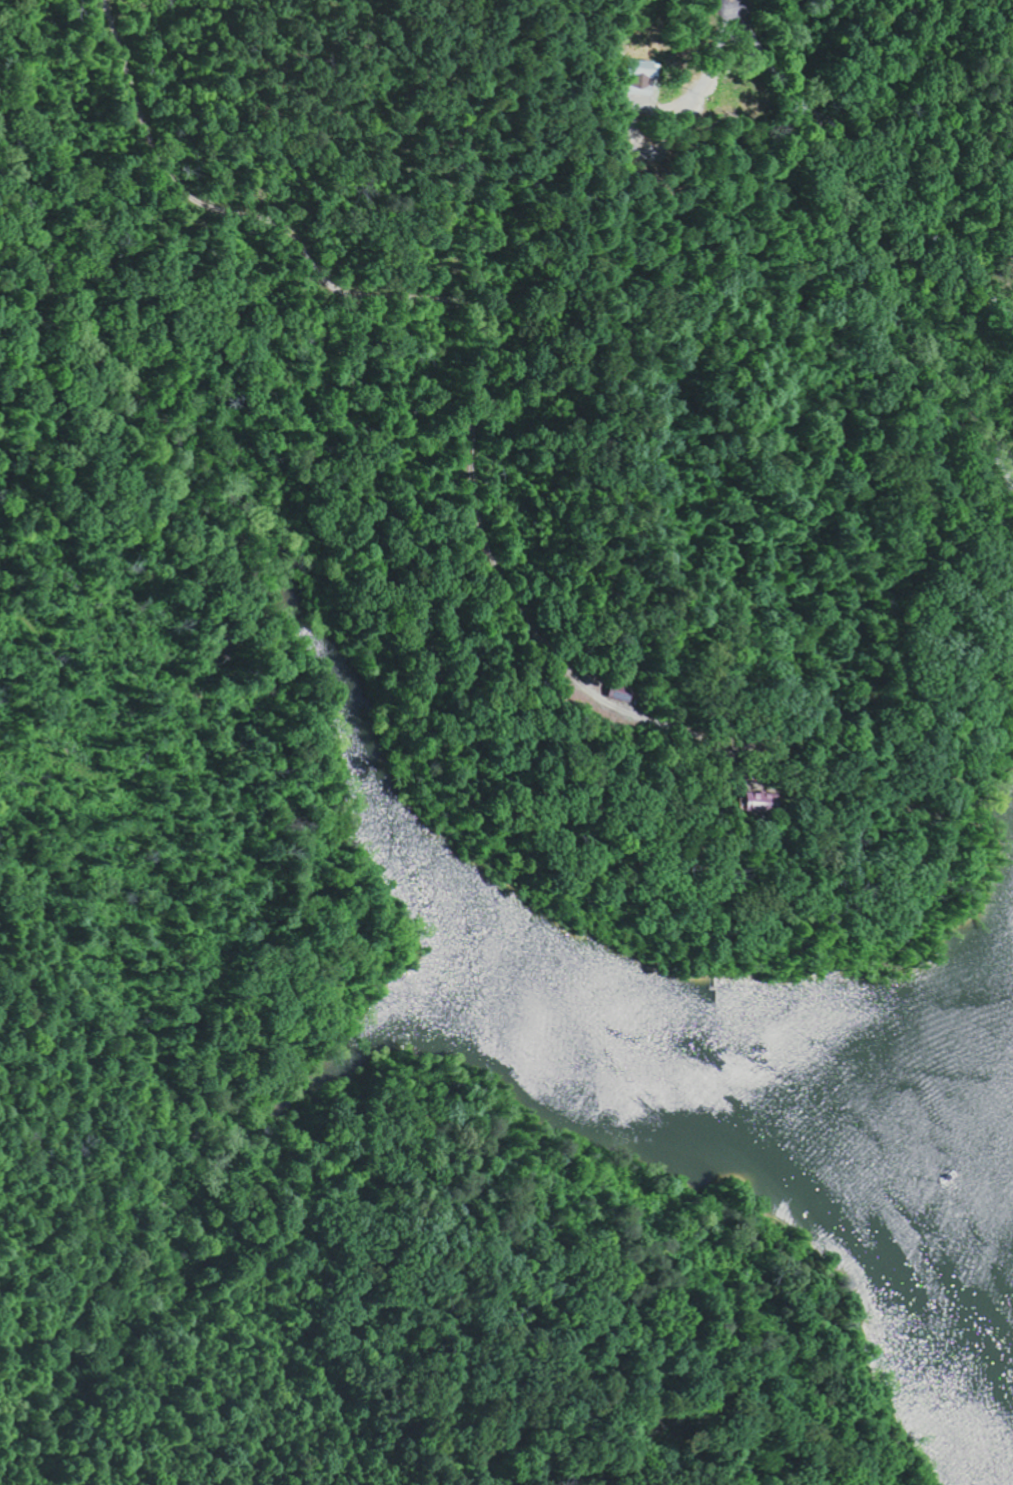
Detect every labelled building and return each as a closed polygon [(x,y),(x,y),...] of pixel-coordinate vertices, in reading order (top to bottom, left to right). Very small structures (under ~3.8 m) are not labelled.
[(653,77),(654,61),(626,60),(625,76),(653,77)] [(624,93),(639,95),(640,89),(625,87),(624,93)] [(636,687),(628,686),(627,689),(612,687),(611,698),(633,702),(636,687)] [(778,794),(746,793),(746,812),(778,813),(778,794)]
